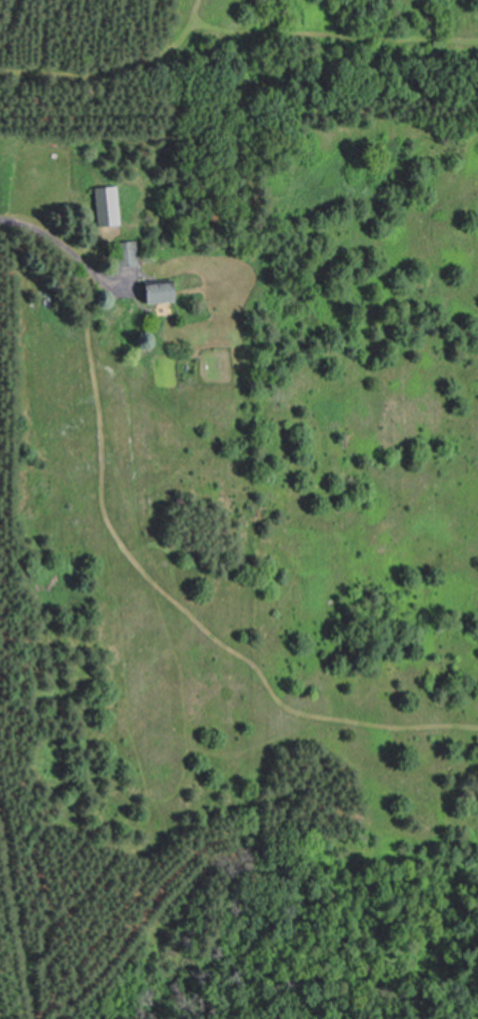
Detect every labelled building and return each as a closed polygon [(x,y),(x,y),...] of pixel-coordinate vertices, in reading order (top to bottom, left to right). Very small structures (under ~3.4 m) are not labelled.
[(119,225),(114,185),(91,188),(95,227),(119,225)] [(139,285),(140,304),(168,302),(166,283),(139,285)]
